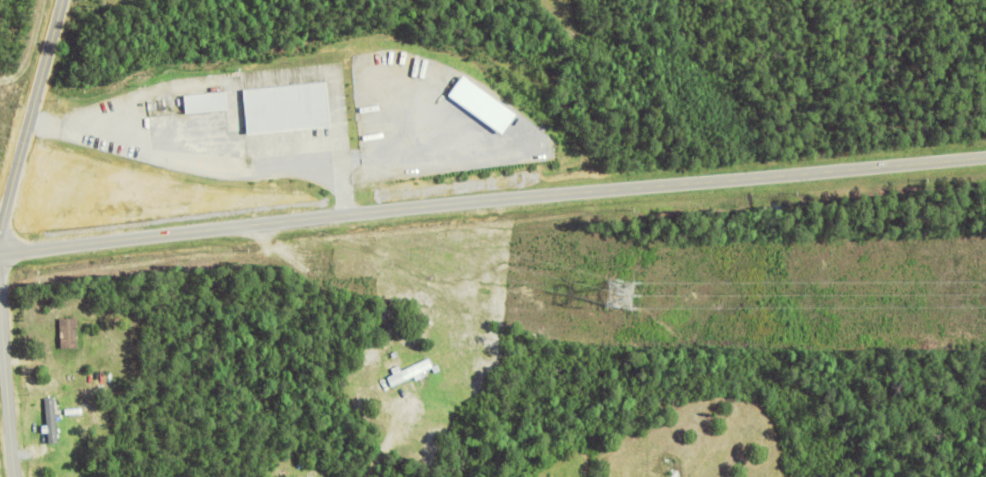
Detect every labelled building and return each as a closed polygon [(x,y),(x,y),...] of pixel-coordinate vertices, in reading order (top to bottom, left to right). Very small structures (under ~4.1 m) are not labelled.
[(523,112),(466,75),(453,96),(510,133),(523,112)] [(249,87),(252,132),(335,127),(332,82),(249,87)] [(189,95),(191,114),(233,108),(230,90),(189,95)] [(60,321),(77,320),(78,351),(61,351),(60,321)] [(388,381),(429,360),(434,370),(392,391),(388,381)] [(340,393),(341,387),(363,390),(362,396),(340,393)] [(47,396),(56,395),(59,438),(51,439),(47,396)]
